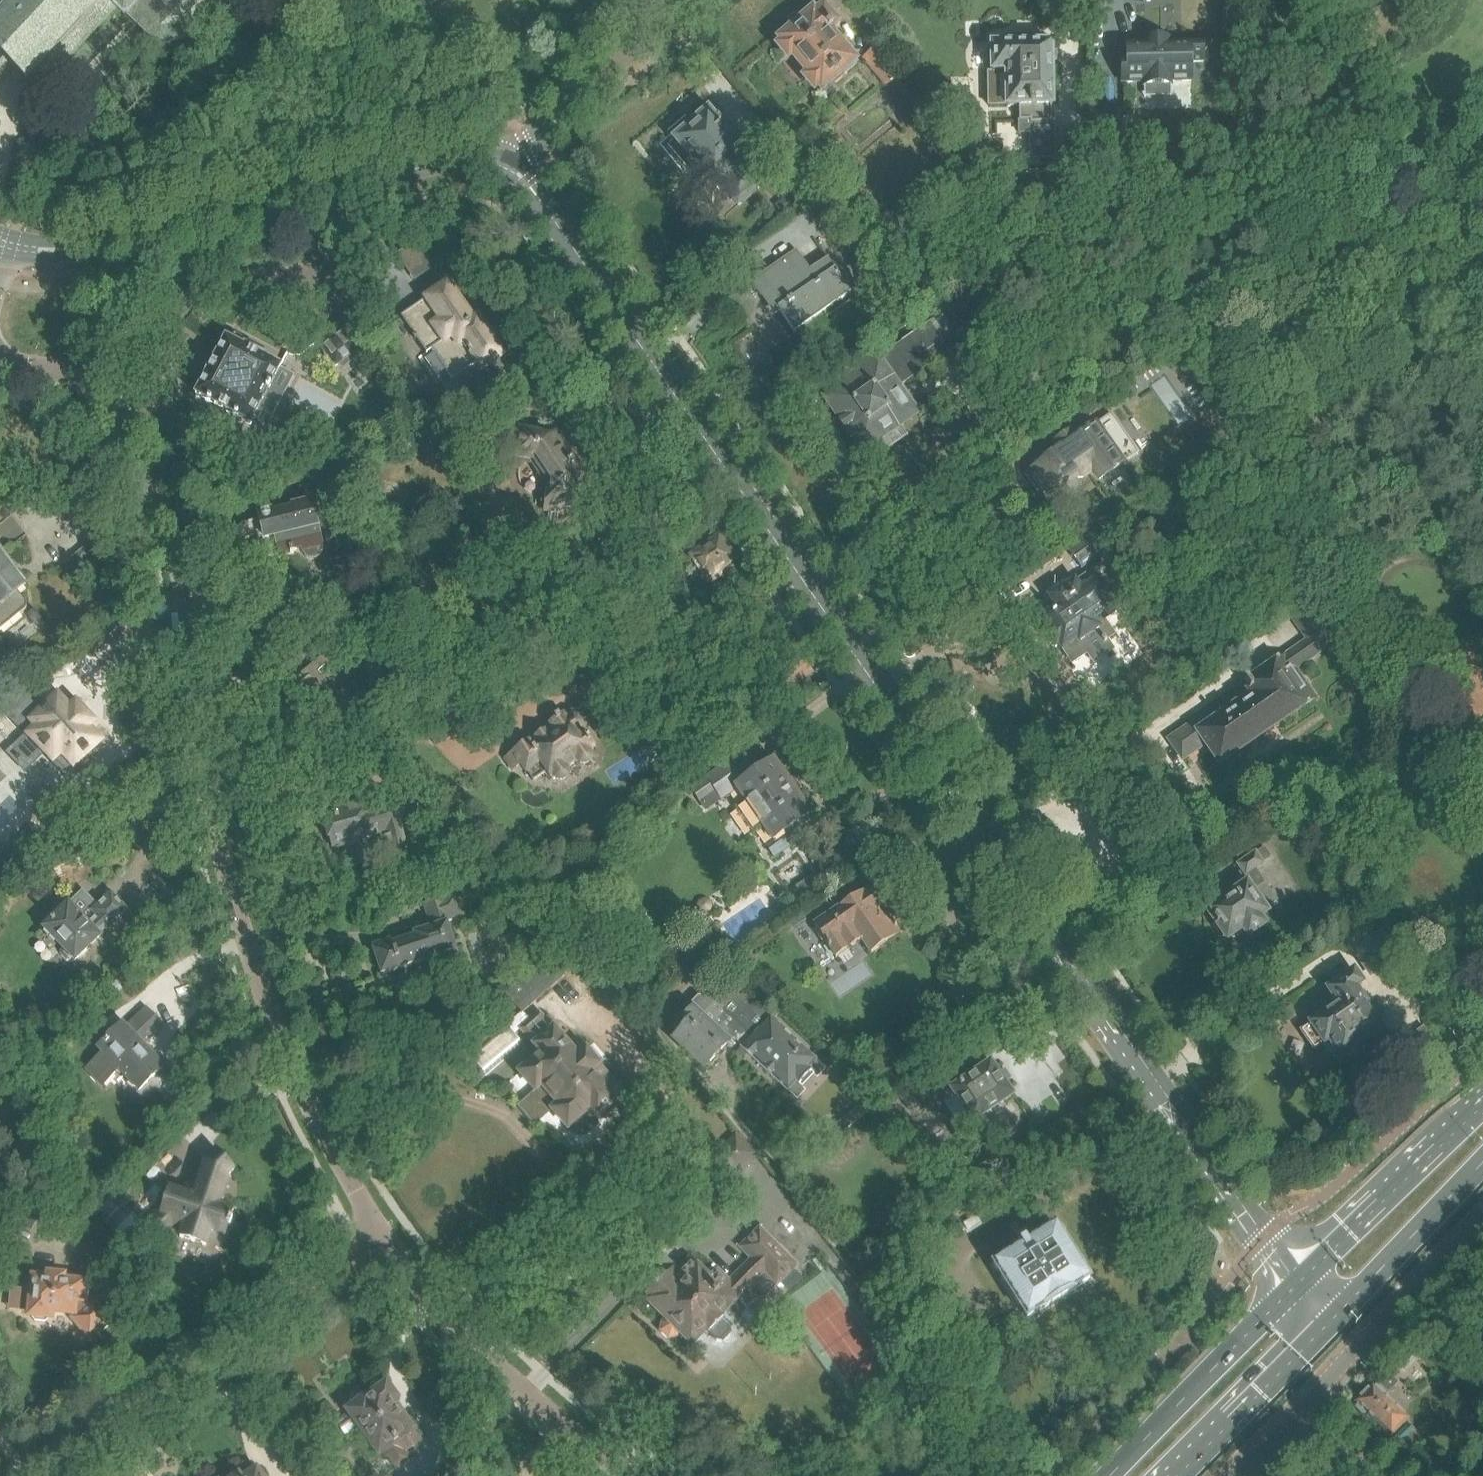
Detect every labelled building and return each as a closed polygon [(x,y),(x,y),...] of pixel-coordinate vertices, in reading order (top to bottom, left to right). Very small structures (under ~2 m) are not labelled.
[(0,10),(0,81),(12,68),(28,84),(33,79),(42,89),(119,9),(125,16),(129,15),(163,48),(195,41),(184,30),(213,0),(9,0),(0,10)] [(846,36),(838,43),(828,31),(836,24),(824,9),(815,16),(813,14),(807,19),(806,17),(803,20),(801,18),(800,17),(797,17),(794,17),(792,18),(790,21),(789,24),(790,28),(790,30),(788,32),(789,34),(781,40),(784,43),(780,46),(788,56),(792,53),(795,57),(793,58),(805,72),(806,71),(817,83),(814,86),(815,88),(819,85),(830,99),(839,92),(833,85),(855,67),(852,63),(854,62),(848,55),(856,48),(846,36)] [(1031,151),(1054,151),(1053,124),(1051,124),(1051,108),(1052,107),(1050,43),(992,45),(992,72),(1005,71),(1006,109),(1019,108),(1020,134),(1030,134),(1031,151)] [(1127,83),(1190,81),(1189,43),(1129,45),(1127,83)] [(864,59),(910,113),(925,100),(880,46),(864,59)] [(746,146),(733,130),(734,129),(725,118),(720,123),(717,119),(716,120),(709,112),(710,111),(708,109),(705,111),(704,109),(702,111),(701,110),(688,120),(691,124),(677,136),(679,138),(677,140),(695,161),(690,165),(691,166),(684,172),(694,184),(701,179),(702,180),(707,176),(713,183),(718,179),(723,184),(721,186),(738,205),(759,187),(743,168),(741,169),(737,164),(746,157),(741,151),(746,146)] [(775,318),(781,314),(793,332),(850,294),(826,259),(809,271),(795,250),(749,282),(760,297),(760,296),(775,318)] [(484,371),(505,356),(478,317),(473,321),(448,285),(401,317),(427,355),(432,352),(452,381),(479,363),(484,371)] [(362,357),(357,351),(374,339),(365,305),(338,326),(317,342),(326,354),(326,357),(327,360),(329,362),(334,364),(336,367),(339,365),(343,371),(362,357)] [(941,343),(943,341),(955,334),(942,315),(930,323),(930,322),(823,397),(861,453),(863,452),(870,462),(886,450),(879,440),(900,425),(907,435),(924,423),(917,413),(918,412),(899,386),(936,360),(941,367),(952,359),(941,343)] [(251,426),(281,370),(265,361),(266,359),(245,349),(243,342),(235,338),(228,341),(226,340),(196,396),(251,426)] [(1075,440),(1069,437),(1056,446),(1056,453),(1024,475),(1045,506),(1077,481),(1083,480),(1092,474),(1099,484),(1102,482),(1104,485),(1116,479),(1126,470),(1123,467),(1126,465),(1117,451),(1137,438),(1122,416),(1101,430),(1097,424),(1075,440)] [(507,438),(503,459),(532,464),(534,468),(532,469),(541,482),(543,480),(546,485),(541,513),(547,514),(545,526),(556,528),(558,516),(561,517),(562,509),(570,511),(575,487),(584,473),(557,433),(547,437),(517,432),(516,439),(507,438)] [(349,500),(343,472),(316,479),(322,506),(349,500)] [(291,557),(290,554),(304,550),(306,554),(306,557),(309,560),(312,561),(314,561),(317,560),(320,559),(321,557),(322,554),(322,551),(318,533),(311,503),(293,507),(294,511),(273,516),(272,513),(259,515),(260,520),(252,521),(253,525),(244,528),(242,529),(240,531),(239,533),(239,537),(240,540),(243,542),(246,543),(249,542),(262,539),(263,547),(256,549),(254,550),(253,552),(252,555),(252,558),(253,560),(255,562),(258,563),(261,563),(266,563),(291,557)] [(1095,532),(1079,543),(1069,549),(1082,569),(1109,552),(1095,532)] [(717,571),(733,560),(730,555),(732,551),(726,542),(721,542),(718,538),(693,556),(710,582),(720,575),(717,571)] [(1,632),(25,613),(27,611),(28,609),(28,607),(27,605),(24,601),(18,593),(26,587),(0,554),(0,631),(1,632)] [(1092,626),(1100,621),(1081,592),(1079,593),(1072,583),(1061,591),(1059,588),(1048,596),(1049,599),(1036,607),(1044,618),(1040,620),(1048,631),(1044,634),(1053,647),(1057,644),(1065,656),(1081,645),(1078,641),(1094,630),(1092,626)] [(1319,656),(1318,654),(1342,637),(1315,598),(1291,615),(1307,639),(1280,658),(1246,681),(1244,679),(1242,681),(1250,694),(1237,703),(1231,695),(1171,736),(1184,756),(1203,743),(1227,779),(1248,765),(1237,749),(1288,714),(1290,716),(1296,712),(1284,695),(1298,686),(1311,705),(1319,700),(1299,670),(1319,656)] [(321,689),(322,689),(322,690),(343,712),(345,713),(347,713),(349,712),(361,701),(362,699),(362,694),(360,692),(378,675),(379,673),(379,672),(379,670),(378,669),(362,648),(360,647),(356,647),(354,647),(344,657),(338,650),(337,649),(336,648),(335,648),(333,648),(331,650),(285,688),(300,707),(321,689)] [(116,653),(105,665),(131,689),(142,677),(116,653)] [(88,752),(99,741),(87,728),(92,723),(76,706),(70,711),(58,698),(33,721),(39,727),(12,753),(25,767),(44,749),(71,777),(92,757),(88,752)] [(451,707),(423,726),(437,747),(446,741),(447,743),(466,729),(465,727),(474,720),(462,702),(452,708),(451,707)] [(516,753),(505,760),(513,772),(520,767),(525,774),(531,783),(539,778),(545,773),(551,782),(553,780),(555,782),(559,784),(562,784),(565,781),(566,779),(567,778),(566,775),(565,772),(578,763),(580,766),(582,767),(584,767),(585,767),(588,766),(590,764),(591,760),(590,757),(589,756),(592,753),(591,751),(593,750),(594,745),(587,736),(583,735),(580,737),(577,732),(580,731),(580,726),(577,721),(573,720),(570,722),(568,719),(565,721),(563,717),(549,726),(553,732),(544,737),(542,733),(534,738),(537,742),(529,748),(527,745),(525,746),(524,745),(519,744),(516,747),(515,751),(516,753)] [(384,744),(368,759),(373,765),(390,750),(384,744)] [(744,782),(742,778),(762,765),(749,746),(729,761),(730,762),(707,779),(708,780),(693,791),(701,802),(716,791),(723,800),(736,790),(745,803),(736,809),(752,832),(761,826),(771,841),(768,844),(766,845),(766,849),(767,851),(770,854),(773,855),(776,856),(779,856),(783,855),(802,840),(796,832),(810,822),(771,764),(744,782)] [(360,804),(324,812),(326,822),(324,823),(328,841),(331,841),(333,850),(352,845),(352,844),(385,837),(389,858),(408,854),(397,805),(362,812),(360,804)] [(0,850),(0,877),(26,852),(12,838),(0,850)] [(1261,863),(1264,861),(1259,854),(1256,856),(1255,854),(1237,866),(1245,878),(1247,877),(1252,884),(1247,887),(1247,886),(1208,912),(1212,919),(1211,920),(1215,925),(1211,928),(1220,942),(1225,939),(1232,948),(1235,946),(1237,948),(1246,942),(1244,940),(1248,937),(1251,942),(1266,932),(1263,928),(1264,927),(1259,920),(1266,915),(1264,912),(1267,911),(1255,892),(1264,886),(1254,871),(1262,865),(1261,863)] [(872,955),(901,935),(889,917),(886,920),(879,911),(883,908),(870,889),(814,928),(836,960),(862,941),(872,955)] [(57,915),(42,929),(63,951),(62,953),(62,956),(67,961),(70,961),(72,960),(76,964),(108,933),(110,930),(111,931),(131,912),(112,891),(98,904),(85,891),(70,905),(65,900),(53,911),(57,915)] [(391,940),(371,947),(381,977),(436,959),(440,974),(467,965),(462,949),(461,949),(457,950),(448,923),(452,922),(453,921),(452,919),(462,916),(455,893),(422,904),(430,928),(412,934),(413,937),(392,944),(391,940)] [(549,957),(506,994),(523,1014),(566,977),(549,957)] [(1356,989),(1362,985),(1353,973),(1328,990),(1338,1004),(1310,1023),(1310,1025),(1301,1031),(1314,1050),(1323,1044),(1323,1045),(1329,1041),(1341,1058),(1381,1031),(1364,1005),(1366,1004),(1356,989)] [(742,1049),(771,1019),(756,1005),(757,1004),(738,987),(721,1005),(709,994),(705,999),(698,999),(692,1006),(692,1012),(683,1021),(688,1025),(674,1040),(705,1068),(733,1038),(743,1047),(741,1048),(742,1049)] [(104,1055),(87,1071),(103,1087),(119,1071),(139,1092),(164,1068),(144,1047),(164,1028),(146,1009),(126,1029),(124,1026),(99,1050),(104,1055)] [(522,1013),(507,1026),(515,1035),(520,1030),(533,1046),(514,1063),(521,1072),(519,1073),(533,1089),(540,1083),(557,1103),(550,1109),(566,1127),(567,1126),(578,1137),(587,1138),(599,1127),(594,1115),(596,1114),(603,1115),(611,1107),(611,1100),(621,1091),(599,1066),(604,1062),(593,1049),(588,1053),(577,1041),(569,1049),(538,1014),(529,1021),(522,1013)] [(771,1019),(742,1049),(788,1092),(817,1062),(771,1019)] [(926,1069),(941,1090),(962,1076),(949,1057),(930,1070),(928,1067),(926,1069)] [(1013,1096),(991,1063),(951,1090),(974,1123),(1013,1096)] [(920,1104),(941,1090),(926,1069),(905,1083),(920,1104)] [(161,1208),(147,1221),(158,1233),(173,1219),(188,1224),(184,1236),(204,1243),(208,1231),(222,1235),(231,1209),(217,1204),(226,1176),(233,1171),(216,1152),(204,1162),(202,1168),(192,1197),(179,1192),(174,1208),(162,1204),(161,1208)] [(118,1199),(101,1215),(106,1219),(103,1222),(127,1246),(131,1251),(145,1238),(141,1233),(145,1229),(133,1216),(118,1199)] [(1056,1226),(1034,1240),(1026,1228),(1025,1229),(1020,1222),(1006,1231),(1011,1238),(1009,1239),(1016,1251),(994,1265),(1028,1319),(1090,1280),(1056,1226)] [(804,1281),(794,1271),(798,1267),(758,1227),(738,1247),(749,1259),(727,1282),(714,1269),(706,1277),(688,1260),(679,1270),(657,1248),(643,1262),(660,1280),(647,1293),(651,1297),(648,1301),(667,1319),(660,1326),(672,1337),(678,1330),(692,1344),(706,1330),(710,1334),(717,1335),(724,1328),(722,1317),(720,1315),(750,1284),(766,1299),(779,1285),(780,1285),(781,1284),(791,1294),(804,1281)] [(25,1290),(23,1309),(31,1310),(31,1315),(34,1316),(33,1318),(36,1322),(47,1323),(50,1320),(50,1318),(53,1318),(54,1312),(74,1314),(76,1318),(73,1320),(90,1340),(113,1320),(98,1301),(93,1304),(90,1300),(92,1277),(77,1275),(77,1281),(65,1280),(66,1275),(50,1274),(50,1279),(35,1277),(33,1291),(25,1290)] [(406,1422),(399,1413),(391,1403),(395,1399),(385,1385),(367,1398),(365,1397),(347,1410),(349,1413),(334,1424),(343,1436),(356,1426),(378,1455),(382,1451),(396,1470),(409,1460),(401,1450),(418,1438),(406,1422)] [(1377,1423),(1388,1413),(1393,1407),(1384,1398),(1388,1394),(1379,1385),(1375,1389),(1373,1387),(1357,1402),(1359,1405),(1356,1408),(1365,1417),(1368,1414),(1377,1423)]
